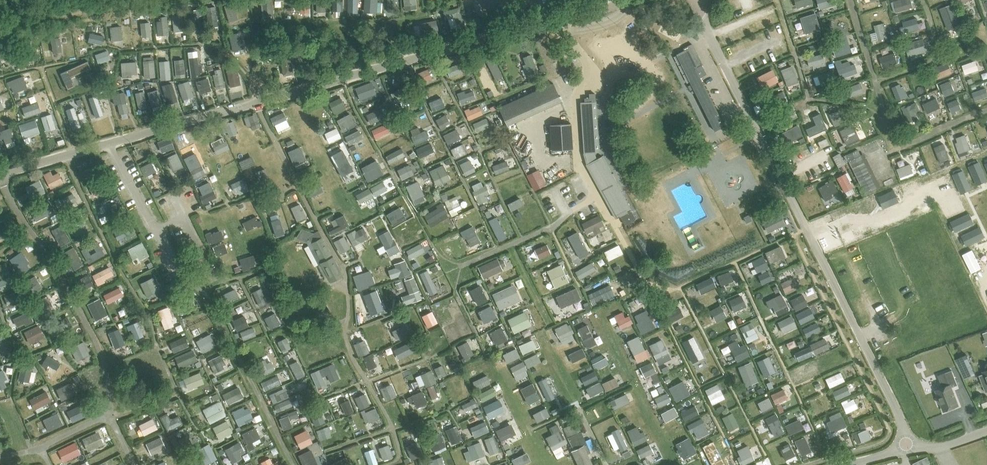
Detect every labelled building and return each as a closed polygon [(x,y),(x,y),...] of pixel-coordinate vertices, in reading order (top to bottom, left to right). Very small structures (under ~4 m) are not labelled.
[(262,15),(273,15),(272,0),(261,0),(262,15)] [(300,12),(309,12),(308,0),(300,0),(300,12)] [(316,12),(325,12),(325,0),(316,0),(316,12)] [(342,11),(342,0),(332,0),(332,11),(342,11)] [(348,11),(356,11),(357,0),(348,0),(348,11)] [(363,11),(373,11),(373,6),(374,0),(364,0),(363,11)] [(819,9),(834,4),(833,0),(817,0),(819,9)] [(891,2),(894,12),(912,7),(910,0),(907,0),(906,0),(899,0),(891,2)] [(467,19),(475,17),(471,3),(463,5),(467,19)] [(233,4),(224,6),(229,22),(237,19),(233,4)] [(215,6),(206,8),(209,27),(217,26),(215,6)] [(458,29),(465,27),(459,7),(443,12),(446,20),(454,17),(458,29)] [(201,9),(189,11),(192,30),(200,28),(199,16),(201,15),(201,9)] [(182,15),(172,16),(174,32),(184,31),(182,15)] [(808,27),(815,25),(812,15),(797,19),(799,27),(807,25),(808,27)] [(161,21),(157,21),(158,35),(168,34),(167,17),(160,17),(161,21)] [(902,33),(915,29),(912,19),(903,22),(904,26),(900,27),(902,33)] [(435,20),(419,24),(421,34),(438,31),(435,20)] [(142,37),(150,36),(149,23),(141,23),(142,37)] [(885,40),(887,39),(883,23),(874,26),(878,40),(885,38),(885,40)] [(128,39),(136,38),(135,24),(126,25),(128,39)] [(984,38),(977,25),(970,29),(976,42),(984,38)] [(122,40),(120,27),(110,28),(112,41),(122,40)] [(240,32),(229,34),(232,51),(243,49),(240,32)] [(103,36),(90,33),(88,41),(101,44),(103,36)] [(59,37),(51,39),(54,53),(61,51),(59,37)] [(72,51),(84,49),(82,37),(69,39),(72,51)] [(909,56),(926,51),(923,39),(905,44),(909,56)] [(845,54),(841,40),(831,43),(835,57),(845,54)] [(964,54),(972,51),(967,40),(959,43),(964,54)] [(30,43),(23,45),(25,59),(32,58),(30,43)] [(709,120),(706,122),(708,126),(711,124),(714,131),(724,126),(700,77),(706,74),(702,65),(692,44),(683,48),(684,50),(676,54),(691,85),(688,86),(689,90),(693,88),(700,103),(697,104),(699,108),(702,106),(709,120)] [(5,48),(6,52),(0,54),(0,55),(2,62),(8,60),(17,58),(13,46),(5,48)] [(312,54),(310,55),(309,50),(297,53),(298,59),(301,59),(305,62),(314,59),(312,54)] [(95,55),(98,63),(110,59),(107,51),(95,55)] [(880,57),(883,67),(897,63),(894,53),(880,57)] [(279,56),(284,76),(293,74),(289,54),(279,56)] [(522,65),(528,78),(539,75),(531,54),(522,57),(525,64),(522,65)] [(814,68),(825,65),(822,54),(806,58),(809,66),(813,65),(814,68)] [(196,76),(196,74),(200,73),(198,58),(189,59),(191,77),(196,76)] [(174,60),(176,77),(185,76),(183,60),(174,60)] [(143,61),(145,78),(155,77),(153,61),(143,61)] [(159,62),(161,79),(170,78),(169,61),(159,62)] [(965,73),(978,69),(975,61),(963,65),(965,73)] [(840,64),(839,62),(835,63),(840,78),(857,73),(854,64),(849,66),(848,62),(840,64)] [(76,63),(60,67),(62,77),(78,73),(76,63)] [(136,63),(121,64),(123,79),(132,78),(131,74),(136,73),(136,63)] [(487,68),(495,83),(504,79),(497,63),(487,68)] [(937,78),(952,72),(948,63),(933,69),(937,78)] [(461,72),(458,64),(446,69),(449,76),(461,72)] [(781,70),(787,86),(797,82),(790,66),(781,70)] [(215,74),(213,74),(216,89),(225,87),(221,69),(214,70),(215,74)] [(230,87),(240,84),(236,69),(227,71),(230,87)] [(772,69),(756,77),(762,90),(778,81),(772,69)] [(427,70),(416,74),(419,83),(431,79),(427,70)] [(818,77),(820,84),(827,82),(829,86),(836,83),(832,72),(818,77)] [(915,88),(929,83),(925,74),(911,79),(915,88)] [(10,91),(12,90),(14,94),(28,88),(23,76),(7,83),(8,86),(10,91)] [(466,85),(462,76),(449,81),(453,90),(466,85)] [(207,79),(197,82),(200,93),(210,90),(207,79)] [(188,81),(179,84),(184,99),(193,96),(188,81)] [(945,96),(955,92),(950,81),(941,85),(945,96)] [(168,84),(162,86),(165,97),(167,96),(169,103),(177,101),(172,84),(169,85),(168,84)] [(507,126),(562,102),(553,84),(499,108),(507,126)] [(863,93),(860,84),(848,87),(848,85),(841,87),(845,98),(863,93)] [(901,87),(900,84),(892,87),(897,100),(907,96),(903,86),(901,87)] [(374,92),(372,85),(357,92),(360,99),(372,95),(371,93),(374,92)] [(410,97),(406,88),(392,94),(396,103),(410,97)] [(986,96),(986,93),(985,88),(973,93),(975,100),(986,96)] [(157,90),(147,92),(151,106),(161,103),(157,90)] [(457,93),(461,103),(475,98),(473,92),(465,94),(464,91),(457,93)] [(143,92),(135,93),(139,109),(147,107),(143,92)] [(787,103),(782,92),(766,99),(770,110),(787,103)] [(96,94),(88,97),(94,113),(102,110),(96,94)] [(630,210),(631,210),(602,156),(596,159),(595,152),(591,94),(589,94),(589,98),(584,98),(584,102),(581,102),(584,153),(587,164),(585,165),(615,219),(620,216),(624,224),(635,219),(630,210)] [(344,106),(340,98),(329,103),(333,111),(344,106)] [(444,107),(440,98),(428,103),(432,112),(435,111),(444,107)] [(936,98),(923,104),(927,113),(940,107),(936,98)] [(125,99),(117,101),(120,114),(128,112),(125,99)] [(955,113),(954,111),(961,109),(957,99),(947,103),(951,114),(955,113)] [(37,103),(22,108),(25,117),(40,112),(37,103)] [(300,103),(292,106),(297,118),(304,115),(300,103)] [(914,112),(919,109),(916,103),(908,107),(907,105),(901,107),(908,122),(917,118),(914,112)] [(482,114),(478,106),(469,111),(468,109),(465,110),(469,120),(482,114)] [(78,119),(73,107),(63,111),(64,115),(66,114),(70,123),(78,119)] [(384,118),(380,109),(367,115),(371,124),(384,118)] [(845,121),(840,110),(830,114),(835,126),(840,124),(840,123),(845,121)] [(252,129),(260,126),(255,112),(253,113),(253,115),(248,116),(252,129)] [(287,120),(283,112),(270,118),(274,126),(287,120)] [(1,125),(10,121),(7,114),(0,116),(0,123),(1,125)] [(347,130),(346,127),(354,123),(349,114),(337,120),(343,131),(347,130)] [(450,123),(445,114),(435,120),(441,130),(446,128),(445,126),(450,123)] [(51,115),(41,118),(45,131),(55,128),(51,115)] [(817,117),(803,121),(808,136),(822,132),(817,117)] [(490,126),(486,118),(473,124),(477,132),(490,126)] [(37,119),(28,122),(32,134),(41,132),(37,119)] [(229,136),(237,133),(233,121),(221,125),(224,132),(227,131),(229,136)] [(24,123),(17,125),(21,138),(28,136),(24,123)] [(571,124),(550,125),(552,151),(572,149),(571,124)] [(388,132),(385,125),(372,130),(375,138),(388,132)] [(859,140),(852,125),(840,131),(847,145),(859,140)] [(787,143),(801,135),(797,126),(782,134),(787,143)] [(9,129),(0,132),(0,139),(4,138),(5,143),(13,140),(9,129)] [(325,134),(329,142),(340,137),(336,129),(325,134)] [(460,138),(456,129),(444,135),(448,144),(460,138)] [(345,137),(349,144),(362,138),(359,130),(345,137)] [(425,131),(411,137),(415,145),(428,139),(425,131)] [(959,153),(970,149),(965,135),(957,138),(958,142),(956,143),(959,153)] [(182,149),(191,145),(187,136),(178,140),(182,149)] [(173,147),(170,138),(159,142),(162,152),(173,147)] [(826,138),(818,142),(821,148),(829,144),(826,138)] [(217,154),(228,149),(225,141),(214,146),(217,154)] [(248,151),(244,141),(231,146),(236,157),(248,151)] [(430,144),(417,149),(420,157),(434,151),(430,144)] [(466,153),(462,144),(451,149),(455,158),(466,153)] [(940,162),(949,159),(944,144),(934,147),(940,162)] [(148,154),(144,146),(134,151),(138,159),(148,154)] [(333,147),(330,153),(340,158),(343,152),(333,147)] [(405,156),(401,148),(385,157),(389,164),(405,156)] [(356,153),(359,162),(370,157),(367,149),(356,153)] [(857,149),(845,155),(864,195),(877,189),(873,181),(876,180),(864,155),(861,156),(857,149)] [(305,159),(302,152),(290,156),(294,164),(305,159)] [(176,153),(167,158),(174,171),(182,166),(176,153)] [(845,164),(839,153),(832,157),(838,168),(845,164)] [(254,165),(251,157),(239,162),(243,169),(254,165)] [(475,171),(469,160),(460,164),(465,175),(475,171)] [(508,169),(506,161),(493,166),(495,173),(508,169)] [(976,184),(986,181),(986,180),(981,161),(971,164),(976,184)] [(156,171),(151,162),(141,167),(146,177),(156,171)] [(101,174),(97,164),(82,171),(86,178),(89,177),(90,179),(101,174)] [(278,164),(271,166),(277,182),(283,179),(278,164)] [(901,178),(913,173),(910,164),(897,169),(901,178)] [(205,174),(200,165),(190,170),(194,179),(205,174)] [(352,167),(346,165),(341,178),(347,180),(352,167)] [(413,174),(409,165),(397,170),(402,179),(413,174)] [(437,185),(449,179),(444,169),(442,165),(430,171),(432,175),(437,185)] [(380,175),(375,166),(364,172),(368,181),(380,175)] [(955,171),(962,191),(973,188),(966,167),(955,171)] [(268,180),(264,169),(256,172),(260,183),(268,180)] [(538,170),(527,175),(534,190),(546,185),(538,170)] [(58,173),(53,175),(50,171),(43,174),(50,188),(62,182),(58,173)] [(513,180),(510,172),(496,177),(499,185),(513,180)] [(844,192),(852,188),(849,181),(851,180),(847,172),(836,178),(844,192)] [(483,182),(480,174),(468,180),(472,187),(483,182)] [(90,188),(93,196),(105,191),(106,193),(110,192),(104,179),(97,182),(98,185),(90,188)] [(248,190),(243,179),(231,184),(235,191),(238,190),(240,194),(248,190)] [(44,192),(39,181),(26,187),(31,197),(38,194),(38,195),(44,192)] [(823,196),(837,189),(832,181),(818,188),(823,196)] [(321,192),(317,182),(306,187),(311,197),(321,192)] [(371,188),(375,196),(387,190),(383,182),(371,188)] [(418,183),(407,187),(413,200),(424,195),(418,183)] [(516,191),(513,184),(501,189),(504,196),(516,191)] [(561,195),(556,185),(539,194),(544,204),(561,195)] [(472,190),(478,204),(486,200),(484,195),(488,193),(485,186),(475,190),(475,189),(472,190)] [(357,195),(360,202),(365,200),(366,201),(373,196),(369,188),(357,195)] [(804,194),(813,210),(823,205),(814,189),(804,194)] [(894,189),(877,196),(882,208),(899,201),(894,189)] [(216,197),(213,190),(201,195),(204,203),(216,197)] [(54,201),(58,210),(76,201),(72,194),(60,200),(59,198),(54,201)] [(456,210),(461,208),(456,196),(444,202),(451,216),(458,213),(456,210)] [(313,203),(316,211),(328,205),(325,198),(313,203)] [(523,205),(519,198),(508,203),(512,210),(523,205)] [(53,211),(49,203),(33,211),(38,219),(53,211)] [(450,216),(442,203),(436,206),(437,208),(430,212),(424,216),(431,227),(450,216)] [(110,210),(106,212),(110,221),(125,214),(121,205),(116,207),(115,204),(109,207),(110,210)] [(305,217),(299,204),(291,208),(297,221),(305,217)] [(386,212),(391,221),(401,215),(396,206),(386,212)] [(226,223),(233,220),(229,207),(219,210),(220,214),(222,213),(226,223)] [(338,225),(328,230),(331,236),(349,227),(344,215),(335,219),(338,225)] [(461,215),(456,218),(462,229),(471,225),(466,215),(462,218),(461,215)] [(599,228),(604,225),(599,215),(582,223),(587,234),(593,231),(595,234),(601,231),(599,228)] [(767,231),(783,224),(779,215),(763,222),(767,231)] [(216,227),(218,220),(205,216),(203,223),(216,227)] [(257,225),(258,227),(262,225),(260,220),(258,221),(256,216),(244,222),(248,230),(257,225)] [(75,217),(68,221),(76,235),(82,232),(79,227),(84,224),(81,219),(77,222),(75,217)] [(283,233),(280,219),(272,222),(276,235),(283,233)] [(383,221),(375,226),(380,237),(388,233),(383,221)] [(127,227),(129,226),(127,222),(120,225),(122,229),(115,232),(119,239),(125,236),(127,240),(134,236),(132,232),(130,233),(127,227)] [(529,222),(522,226),(525,233),(532,229),(529,222)] [(61,225),(52,230),(61,246),(70,241),(61,225)] [(366,225),(358,229),(364,240),(372,236),(366,225)] [(321,264),(330,282),(343,275),(318,231),(313,233),(301,229),(296,238),(307,242),(318,265),(321,264)] [(355,230),(347,234),(353,245),(361,241),(355,230)] [(400,237),(404,244),(417,237),(413,230),(400,237)] [(480,242),(474,230),(462,237),(463,239),(462,240),(467,248),(480,242)] [(576,239),(572,230),(558,236),(563,245),(576,239)] [(222,239),(219,231),(211,234),(210,232),(205,234),(210,244),(222,239)] [(458,234),(448,239),(454,250),(462,245),(460,242),(462,241),(458,234)] [(344,237),(335,242),(340,252),(349,247),(344,237)] [(394,240),(384,245),(388,253),(393,251),(394,253),(399,251),(394,240)] [(92,244),(96,252),(91,255),(87,247),(81,251),(89,264),(105,254),(98,241),(92,244)] [(265,242),(255,246),(259,254),(268,249),(265,242)] [(129,249),(134,258),(138,256),(140,259),(148,255),(141,243),(129,249)] [(216,257),(227,252),(224,243),(213,247),(216,257)] [(547,243),(535,248),(539,258),(551,253),(547,243)] [(420,244),(406,251),(410,258),(424,251),(420,244)] [(618,245),(605,251),(609,260),(622,253),(618,245)] [(766,253),(770,263),(781,258),(779,254),(783,252),(780,246),(766,253)] [(74,264),(77,268),(83,265),(74,247),(64,252),(72,266),(74,264)] [(972,249),(963,253),(972,272),(981,268),(972,249)] [(588,262),(584,254),(572,260),(576,268),(588,262)] [(28,269),(18,255),(11,259),(20,274),(28,269)] [(249,269),(248,267),(255,265),(252,256),(241,260),(244,271),(249,269)] [(752,262),(757,272),(768,267),(763,256),(752,262)] [(428,258),(417,264),(421,272),(432,267),(428,258)] [(502,270),(500,267),(503,266),(501,260),(498,262),(497,259),(478,267),(484,278),(502,270)] [(410,273),(409,270),(408,270),(405,261),(395,264),(399,277),(410,273)] [(774,267),(779,278),(791,273),(786,262),(774,267)] [(575,272),(579,279),(595,270),(591,263),(575,272)] [(547,271),(555,288),(569,282),(561,265),(547,271)] [(113,274),(109,267),(93,275),(97,285),(104,282),(103,279),(113,274)] [(388,267),(381,269),(384,278),(382,278),(384,284),(393,281),(388,267)] [(425,276),(428,284),(444,278),(441,270),(425,276)] [(761,284),(775,278),(771,270),(758,276),(761,284)] [(720,285),(732,281),(729,272),(717,276),(720,285)] [(364,274),(354,277),(358,290),(368,287),(364,274)] [(92,285),(88,275),(75,281),(80,291),(92,285)] [(0,281),(0,286),(2,290),(16,284),(13,276),(0,281)] [(42,288),(35,276),(23,283),(30,295),(42,288)] [(413,277),(405,280),(410,293),(417,290),(413,277)] [(158,290),(153,278),(141,283),(147,296),(158,290)] [(711,278),(697,285),(701,293),(715,287),(711,278)] [(785,292),(797,286),(793,278),(781,284),(785,292)] [(171,292),(180,288),(177,282),(169,286),(171,292)] [(471,290),(478,305),(487,300),(480,285),(471,290)] [(521,300),(513,285),(492,294),(499,310),(521,300)] [(123,295),(119,288),(104,296),(107,303),(123,295)] [(264,297),(261,288),(253,292),(260,306),(271,301),(268,295),(264,297)] [(379,288),(372,290),(376,304),(383,301),(379,288)] [(428,294),(434,306),(446,301),(440,288),(428,294)] [(225,303),(238,297),(234,289),(221,295),(225,303)] [(24,300),(20,290),(6,296),(9,306),(24,300)] [(367,290),(360,292),(364,307),(372,305),(367,290)] [(577,302),(571,290),(556,297),(561,309),(577,302)] [(589,294),(593,304),(603,300),(599,290),(589,294)] [(718,291),(704,297),(709,307),(722,301),(718,291)] [(742,294),(729,299),(734,311),(747,306),(742,294)] [(796,310),(807,304),(802,294),(791,300),(796,310)] [(321,300),(324,299),(323,295),(320,296),(311,299),(311,300),(308,301),(309,304),(312,303),(313,304),(321,300)] [(53,308),(47,296),(34,303),(40,315),(53,308)] [(195,305),(192,296),(176,302),(181,314),(192,310),(190,307),(195,305)] [(99,299),(89,303),(93,311),(97,319),(106,315),(99,299)] [(641,301),(628,308),(633,318),(646,311),(641,301)] [(777,316),(789,310),(784,301),(772,307),(777,316)] [(622,304),(611,310),(614,317),(625,311),(622,304)] [(495,317),(490,306),(479,311),(485,322),(492,319),(493,321),(498,318),(497,317),(495,317)] [(720,306),(711,311),(716,321),(725,316),(720,306)] [(168,307),(158,311),(165,328),(172,325),(170,318),(172,317),(168,307)] [(450,307),(441,311),(446,320),(441,322),(442,325),(456,318),(450,307)] [(679,307),(666,313),(671,322),(683,316),(679,307)] [(330,313),(328,308),(325,309),(324,308),(316,312),(316,314),(314,315),(315,319),(318,318),(319,319),(327,316),(327,315),(330,313)] [(800,324),(813,317),(809,308),(796,314),(800,324)] [(28,312),(14,318),(18,326),(25,323),(26,325),(33,322),(28,312)] [(436,323),(431,312),(422,316),(427,327),(436,323)] [(524,312),(508,320),(514,334),(531,326),(524,312)] [(280,324),(274,313),(265,318),(270,329),(280,324)] [(740,329),(751,323),(746,314),(735,319),(740,329)] [(248,326),(244,316),(233,321),(237,330),(248,326)] [(629,316),(616,322),(620,329),(632,323),(629,316)] [(783,333),(796,326),(791,316),(778,322),(783,333)] [(641,334),(654,328),(649,317),(636,323),(641,334)] [(730,318),(718,324),(722,333),(735,326),(730,318)] [(68,327),(64,319),(48,328),(53,336),(68,327)] [(559,339),(573,332),(570,325),(567,319),(564,321),(565,323),(554,328),(559,339)] [(143,326),(141,320),(126,326),(128,330),(131,329),(135,338),(143,335),(139,327),(143,326)] [(448,328),(453,337),(463,332),(459,323),(448,328)] [(807,336),(819,330),(816,323),(803,329),(807,336)] [(411,337),(405,325),(392,331),(395,339),(401,336),(403,340),(411,337)] [(43,337),(38,326),(25,332),(30,343),(43,337)] [(627,340),(638,334),(634,326),(623,332),(627,340)] [(490,332),(497,345),(507,340),(501,327),(490,332)] [(256,336),(253,328),(240,332),(243,340),(256,336)] [(747,342),(758,337),(754,328),(743,333),(747,342)] [(115,348),(124,344),(118,330),(109,333),(115,348)] [(584,344),(587,348),(596,344),(590,332),(579,337),(583,344),(584,344)] [(791,345),(803,340),(800,332),(788,337),(791,345)] [(0,334),(0,345),(6,356),(13,352),(2,333),(0,334)] [(424,348),(431,345),(426,334),(420,337),(424,348)] [(215,345),(209,335),(197,341),(203,352),(215,345)] [(189,346),(184,337),(170,343),(174,352),(189,346)] [(372,344),(370,345),(372,350),(381,347),(377,337),(370,340),(372,344)] [(580,344),(577,337),(564,343),(567,350),(580,344)] [(290,347),(286,338),(277,342),(282,351),(283,354),(288,351),(287,349),(290,347)] [(632,350),(643,345),(640,338),(629,343),(632,350)] [(824,338),(810,344),(815,354),(828,348),(824,338)] [(655,359),(668,353),(661,340),(651,345),(654,350),(652,351),(655,359)] [(364,341),(355,344),(359,356),(368,352),(364,341)] [(467,341),(458,346),(464,358),(462,359),(463,362),(470,358),(469,356),(473,354),(467,341)] [(530,341),(523,344),(518,346),(521,354),(534,349),(530,341)] [(89,354),(83,342),(70,348),(76,360),(89,354)] [(253,358),(264,353),(258,342),(247,346),(251,354),(253,358)] [(400,342),(394,345),(399,357),(405,355),(400,342)] [(697,344),(684,351),(688,359),(701,353),(697,344)] [(743,345),(732,351),(737,361),(748,355),(743,345)] [(798,361),(812,354),(809,347),(795,353),(798,361)] [(585,356),(582,348),(570,354),(574,362),(585,356)] [(520,357),(516,349),(504,354),(508,362),(520,357)] [(638,362),(650,357),(646,349),(634,355),(638,362)] [(192,351),(176,358),(180,367),(196,359),(192,351)] [(373,354),(364,358),(369,369),(376,366),(372,357),(374,356),(373,354)] [(540,362),(536,354),(524,359),(528,367),(540,362)] [(966,354),(956,359),(965,379),(976,374),(966,354)] [(57,371),(61,363),(59,362),(47,355),(41,365),(47,368),(48,366),(55,370),(57,371)] [(224,363),(220,355),(209,361),(215,373),(224,368),(221,363),(224,363)] [(591,360),(595,367),(605,362),(601,355),(591,360)] [(703,357),(690,363),(694,371),(707,364),(703,357)] [(265,359),(255,364),(261,375),(274,369),(270,362),(266,363),(265,359)] [(526,368),(522,360),(510,366),(514,373),(526,368)] [(304,375),(297,361),(290,364),(297,378),(304,375)] [(804,376),(816,371),(813,362),(801,367),(804,376)] [(33,365),(22,363),(18,381),(29,383),(33,365)] [(645,377),(655,372),(651,363),(640,368),(645,377)] [(753,364),(742,369),(747,379),(758,374),(753,364)] [(442,365),(434,369),(438,378),(445,374),(442,365)] [(332,366),(325,369),(331,381),(338,378),(332,366)] [(608,366),(597,371),(601,379),(612,374),(608,366)] [(943,387),(937,390),(940,397),(938,398),(938,400),(938,402),(940,403),(942,403),(945,410),(959,405),(952,387),(958,384),(952,369),(945,372),(938,375),(943,387)] [(319,370),(311,374),(318,387),(325,384),(319,370)] [(435,382),(431,370),(421,374),(427,386),(435,382)] [(527,371),(516,377),(520,385),(531,379),(527,371)] [(598,379),(594,371),(581,378),(585,385),(598,379)] [(203,383),(199,373),(185,379),(188,388),(203,383)] [(829,387),(844,380),(840,373),(826,379),(829,387)] [(463,374),(452,378),(457,388),(464,385),(462,381),(465,380),(463,374)] [(551,382),(547,374),(535,380),(538,388),(551,382)] [(490,383),(486,375),(473,381),(477,389),(490,383)] [(280,383),(277,376),(262,383),(265,390),(280,383)] [(305,378),(300,380),(305,391),(310,389),(305,378)] [(613,378),(604,383),(608,390),(617,386),(613,378)] [(823,379),(812,385),(815,392),(827,387),(823,379)] [(675,398),(688,392),(682,381),(669,387),(675,398)] [(603,390),(599,382),(587,389),(590,396),(603,390)] [(76,393),(71,383),(57,390),(61,400),(76,393)] [(525,397),(536,391),(532,383),(521,389),(525,397)] [(435,384),(427,388),(432,399),(437,396),(435,392),(438,391),(435,384)] [(709,399),(722,393),(717,384),(705,390),(709,399)] [(381,388),(386,400),(395,397),(390,385),(381,388)] [(835,399),(850,393),(846,385),(832,392),(835,399)] [(242,396),(238,388),(224,394),(228,403),(242,396)] [(496,395),(492,388),(479,394),(483,401),(496,395)] [(287,394),(286,394),(283,389),(270,395),(273,402),(288,396),(287,394)] [(775,403),(787,398),(783,389),(771,395),(775,403)] [(35,410),(51,401),(45,391),(30,400),(35,410)] [(422,391),(411,395),(416,408),(427,404),(422,391)] [(558,399),(554,391),(543,396),(546,404),(558,399)] [(829,392),(818,397),(821,405),(832,400),(829,392)] [(659,407),(670,401),(667,393),(655,399),(659,407)] [(360,409),(369,405),(364,394),(355,398),(360,409)] [(625,394),(611,401),(615,409),(629,402),(625,394)] [(543,402),(539,395),(529,400),(532,408),(543,402)] [(462,405),(465,411),(477,405),(474,398),(469,399),(470,401),(462,405)] [(773,408),(768,398),(758,402),(763,413),(773,408)] [(857,408),(853,399),(851,400),(849,398),(841,402),(846,413),(857,408)] [(292,405),(290,399),(275,406),(277,411),(292,405)] [(353,411),(348,400),(341,403),(345,414),(353,411)] [(500,406),(498,400),(484,406),(487,413),(500,406)] [(73,423),(88,415),(82,403),(66,410),(73,423)] [(208,412),(205,413),(210,423),(225,415),(219,403),(207,409),(208,412)] [(685,420),(698,413),(695,406),(681,413),(685,420)] [(666,421),(678,415),(674,407),(662,413),(666,421)] [(243,408),(233,412),(239,426),(246,423),(245,420),(252,417),(251,414),(248,408),(244,410),(243,408)] [(534,413),(538,421),(549,415),(546,408),(534,413)] [(298,417),(295,410),(281,416),(283,422),(298,417)] [(369,422),(376,419),(372,410),(365,412),(365,410),(361,411),(365,421),(368,420),(369,422)] [(324,421),(320,411),(311,414),(315,425),(324,421)] [(728,412),(718,417),(724,428),(728,426),(727,424),(733,421),(728,412)] [(62,424),(57,413),(43,419),(48,431),(62,424)] [(171,420),(167,413),(160,417),(168,432),(183,424),(179,415),(171,420)] [(781,424),(775,414),(766,419),(771,429),(781,424)] [(833,432),(846,426),(841,416),(828,422),(833,432)] [(691,432),(704,426),(701,418),(687,425),(691,432)] [(157,428),(153,419),(139,425),(144,435),(157,428)] [(337,434),(345,431),(341,419),(330,423),(331,426),(334,426),(337,434)] [(626,433),(640,426),(637,420),(623,426),(626,433)] [(220,437),(232,431),(227,421),(215,427),(220,437)] [(479,432),(480,435),(488,431),(484,421),(470,428),(473,434),(479,432)] [(675,434),(686,429),(682,421),(671,427),(675,434)] [(789,434),(800,430),(796,421),(786,425),(789,434)] [(542,430),(546,437),(559,429),(556,422),(542,430)] [(578,464),(597,464),(596,463),(593,464),(588,453),(591,452),(578,425),(577,425),(575,422),(563,428),(568,437),(566,438),(578,464)] [(496,430),(501,439),(514,434),(510,425),(496,430)] [(330,429),(329,426),(317,431),(320,440),(331,436),(328,430),(330,429)] [(255,427),(242,434),(244,438),(241,440),(244,446),(245,445),(249,451),(255,447),(252,442),(260,438),(255,427)] [(454,427),(446,430),(451,444),(461,439),(458,433),(456,434),(454,427)] [(726,431),(724,432),(728,440),(740,435),(736,427),(731,429),(730,428),(726,429),(726,431)] [(778,444),(788,440),(783,430),(774,434),(778,444)] [(857,442),(869,438),(866,430),(859,432),(858,431),(852,433),(853,437),(855,436),(857,442)] [(99,431),(82,439),(88,452),(104,444),(99,431)] [(634,445),(647,440),(643,432),(630,437),(634,445)] [(307,433),(296,438),(300,447),(311,441),(307,433)] [(440,433),(428,438),(434,451),(445,446),(440,433)] [(148,442),(153,453),(165,446),(161,436),(148,442)] [(178,451),(191,444),(186,436),(178,441),(175,438),(171,440),(178,451)] [(492,436),(484,439),(490,454),(498,451),(492,436)] [(566,443),(562,436),(549,442),(553,450),(566,443)] [(680,449),(693,443),(689,436),(677,442),(680,449)] [(795,441),(801,455),(810,451),(804,437),(795,441)] [(655,451),(660,449),(657,441),(652,444),(655,451)] [(240,457),(239,455),(245,452),(240,442),(226,449),(234,462),(240,457)] [(468,446),(473,459),(484,455),(479,442),(468,446)] [(409,447),(412,454),(410,455),(411,460),(422,455),(417,443),(409,447)] [(784,448),(781,450),(786,459),(795,455),(789,443),(783,446),(784,448)] [(209,444),(198,449),(201,453),(202,452),(207,463),(216,458),(209,444)] [(378,449),(383,460),(393,456),(389,445),(378,449)] [(640,458),(652,452),(649,445),(636,451),(640,458)] [(705,460),(719,453),(715,445),(702,453),(705,460)] [(317,453),(313,446),(300,452),(303,459),(317,453)] [(66,464),(83,457),(79,449),(63,458),(66,464)] [(369,464),(371,464),(377,463),(372,449),(365,452),(369,464)] [(687,463),(699,457),(695,449),(683,455),(687,463)] [(754,458),(750,451),(738,457),(741,464),(754,458)] [(185,464),(199,464),(193,453),(183,460),(185,464)] [(452,464),(454,464),(457,464),(457,462),(457,461),(455,453),(447,454),(449,464),(451,464),(452,464)] [(529,461),(525,453),(512,460),(514,464),(521,464),(529,461)] [(471,464),(478,464),(489,461),(486,454),(469,461),(471,464)] [(351,464),(360,464),(357,455),(349,457),(351,464)] [(166,464),(178,464),(174,456),(164,461),(166,464)] [(305,464),(324,464),(320,457),(304,464),(305,464)] [(441,457),(429,461),(430,464),(444,464),(441,457)]
